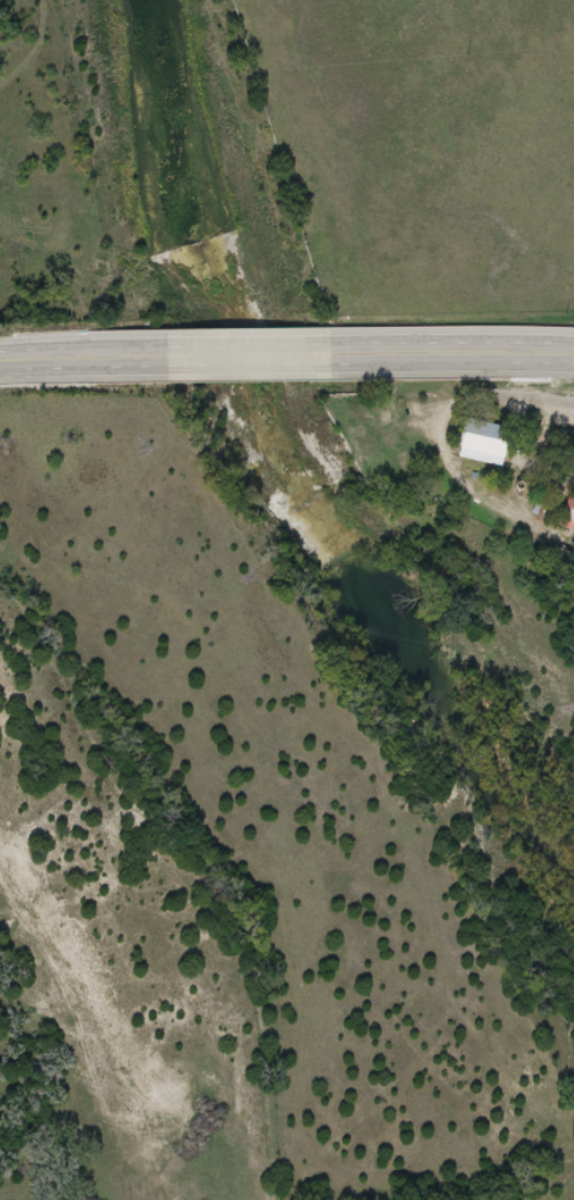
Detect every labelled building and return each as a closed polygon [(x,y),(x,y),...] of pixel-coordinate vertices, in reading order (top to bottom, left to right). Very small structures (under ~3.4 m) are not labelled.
[(506,460),(513,429),(471,419),(463,454),(490,460),(491,456),(506,460)] [(569,500),(561,529),(573,533),(573,502),(569,500)]
